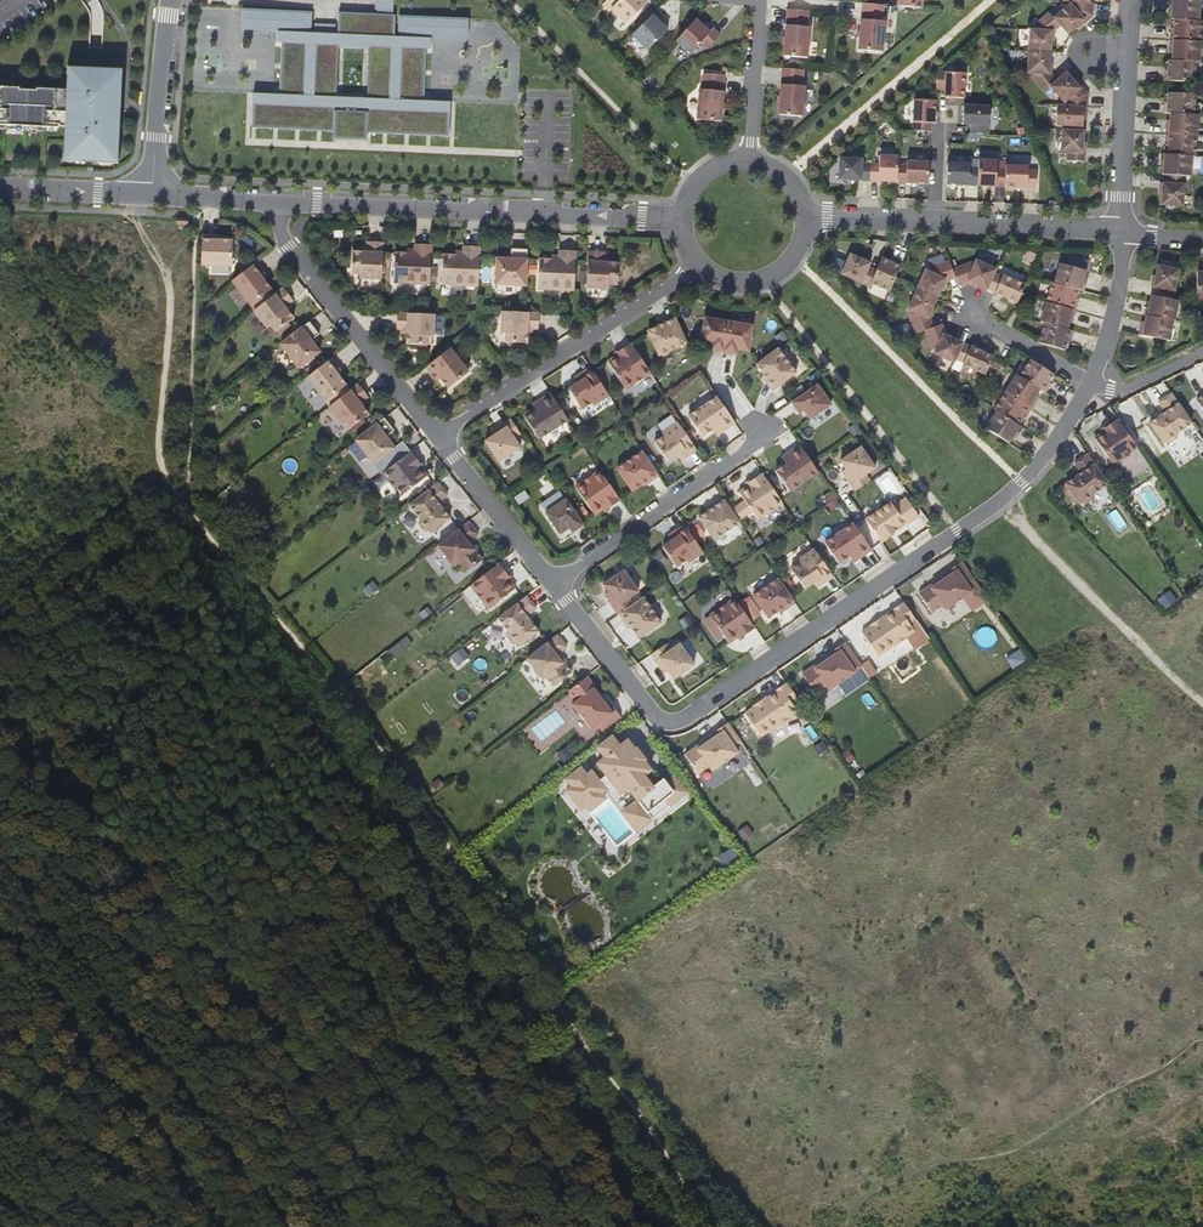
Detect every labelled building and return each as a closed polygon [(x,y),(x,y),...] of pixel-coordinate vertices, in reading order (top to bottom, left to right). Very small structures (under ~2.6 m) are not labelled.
[(242,11),(241,31),(279,32),(278,41),(284,42),(281,96),(252,95),(252,129),(331,133),(332,142),(368,144),(368,136),(451,139),(454,104),(422,102),(423,48),(430,48),(431,39),(468,40),(469,19),(393,16),(393,0),(375,0),(374,15),(338,14),(338,25),(312,24),(312,12),(242,11)] [(643,0),(608,0),(602,5),(609,12),(611,10),(625,25),(647,4),(643,0)] [(921,9),(922,0),(897,0),(896,7),(921,9)] [(1062,5),(1092,8),(1092,0),(1062,0),(1062,5)] [(1184,0),(1169,0),(1168,8),(1172,8),(1171,13),(1171,20),(1174,20),(1174,27),(1173,31),(1170,31),(1169,49),(1172,49),(1172,54),(1171,60),(1168,60),(1168,68),(1168,72),(1164,72),(1164,81),(1194,83),(1195,62),(1198,62),(1201,22),(1198,21),(1199,1),(1184,0)] [(882,21),(883,6),(861,4),(860,16),(857,50),(881,52),(884,21),(882,21)] [(1093,11),(1069,8),(1054,20),(1069,37),(1093,19),(1093,11)] [(807,28),(809,12),(787,10),(783,57),(807,59),(810,28),(807,28)] [(662,19),(655,12),(632,36),(647,51),(666,32),(658,23),(662,19)] [(694,21),(676,41),(690,54),(700,44),(706,49),(719,35),(712,29),(709,34),(694,21)] [(1053,32),(1029,31),(1026,75),(1043,95),(1049,92),(1065,107),(1080,91),(1067,74),(1057,82),(1050,79),(1053,32)] [(62,128),(61,163),(118,165),(122,68),(66,65),(65,90),(0,87),(0,125),(62,128)] [(803,87),(804,71),(782,69),(779,116),(803,118),(805,87),(803,87)] [(720,123),(724,76),(701,74),(700,90),(698,90),(695,121),(720,123)] [(966,76),(945,75),(943,100),(965,101),(966,76)] [(1195,94),(1168,93),(1168,100),(1167,104),(1164,104),(1163,113),(1170,114),(1169,121),(1169,125),(1166,125),(1165,143),(1168,144),(1168,148),(1168,155),(1161,155),(1161,164),(1164,164),(1164,168),(1163,175),(1166,176),(1166,184),(1163,184),(1162,195),(1161,206),(1182,207),(1184,177),(1190,177),(1192,156),(1195,157),(1196,136),(1197,116),(1194,115),(1195,94)] [(925,101),(915,101),(912,134),(934,136),(936,103),(925,101)] [(987,108),(962,106),(961,127),(989,129),(987,108)] [(1083,108),(1056,106),(1055,129),(1061,130),(1082,131),(1083,108)] [(1085,131),(1061,130),(1060,156),(1067,156),(1065,161),(1085,163),(1085,131)] [(977,159),(948,157),(946,189),(976,189),(977,159)] [(898,159),(880,158),(879,185),(897,186),(898,159)] [(863,160),(839,160),(837,183),(862,184),(863,160)] [(928,163),(906,162),(905,185),(927,187),(928,163)] [(996,162),(981,163),(979,188),(998,190),(1003,189),(1002,175),(996,175),(996,162)] [(1028,168),(1006,167),(1005,192),(1035,191),(1035,172),(1028,172),(1028,168)] [(211,237),(202,237),(201,265),(232,266),(232,242),(219,242),(211,242),(211,237)] [(381,275),(383,244),(366,244),(366,249),(366,254),(362,254),(352,253),(351,276),(360,276),(360,281),(381,282),(381,275)] [(430,286),(431,247),(415,246),(414,254),(406,253),(406,255),(394,255),(393,285),(430,286)] [(478,288),(479,249),(463,248),(463,256),(455,255),(455,257),(443,256),(442,287),(478,288)] [(526,282),(527,251),(511,251),(511,255),(511,261),(506,260),(496,260),(495,283),(504,283),(504,288),(526,289),(526,282)] [(574,292),(575,253),(559,253),(559,260),(551,260),(551,261),(539,261),(538,291),(574,292)] [(604,254),(588,253),(587,290),(609,291),(609,286),(618,286),(618,264),(608,263),(604,263),(604,258),(604,254)] [(870,264),(860,259),(850,255),(847,263),(833,256),(827,268),(869,287),(870,284),(889,292),(902,264),(893,260),(892,263),(888,261),(882,258),(875,273),(867,269),(870,264)] [(1066,265),(1060,264),(1054,284),(1051,283),(1040,322),(1044,323),(1038,343),(1065,350),(1067,344),(1068,339),(1071,340),(1074,331),(1067,330),(1069,323),(1070,319),(1073,320),(1078,302),(1075,301),(1076,297),(1078,290),(1084,292),(1086,283),(1083,282),(1084,278),(1088,261),(1068,256),(1066,265)] [(925,271),(908,310),(910,311),(909,314),(916,335),(925,331),(933,350),(935,352),(934,354),(954,363),(951,368),(959,372),(962,365),(985,375),(993,357),(991,353),(986,351),(983,352),(953,339),(943,335),(945,332),(942,325),(933,328),(930,320),(928,319),(932,309),(941,290),(945,280),(947,281),(955,278),(958,287),(966,284),(967,282),(977,286),(1008,299),(1008,303),(1013,305),(1017,303),(1025,285),(1002,275),(1002,277),(994,273),(995,269),(976,261),(975,264),(972,263),(952,270),(949,262),(929,270),(928,272),(925,271)] [(262,271),(256,263),(232,282),(254,311),(274,295),(263,280),(258,274),(262,271)] [(1179,270),(1157,266),(1155,277),(1153,288),(1157,288),(1155,297),(1151,296),(1150,303),(1149,307),(1145,306),(1144,315),(1146,316),(1145,323),(1144,327),(1140,326),(1139,336),(1168,341),(1178,301),(1173,300),(1179,270)] [(266,277),(262,271),(258,274),(263,280),(266,277)] [(254,311),(253,312),(268,329),(272,325),(278,332),(294,319),(287,311),(285,308),(289,305),(292,302),(282,289),(274,295),(254,311)] [(679,298),(669,303),(671,307),(681,301),(679,298)] [(538,330),(539,314),(524,313),(502,312),(501,334),(506,335),(505,343),(527,344),(528,334),(528,330),(533,330),(538,330)] [(429,315),(398,314),(397,330),(402,330),(407,330),(407,335),(406,345),(429,346),(429,337),(434,337),(435,316),(429,315)] [(659,357),(686,345),(674,318),(665,322),(666,324),(659,327),(647,332),(659,357)] [(752,327),(704,319),(700,344),(711,346),(715,347),(714,352),(732,355),(733,350),(748,352),(752,327)] [(319,336),(309,323),(280,346),(299,370),(320,354),(313,346),(311,342),(315,339),(319,336)] [(626,391),(651,375),(631,345),(619,353),(621,357),(619,359),(617,357),(616,357),(607,363),(626,391)] [(780,348),(758,364),(766,374),(771,381),(769,382),(775,390),(798,372),(780,348)] [(469,373),(450,349),(426,368),(432,375),(436,373),(440,379),(448,389),(469,373)] [(336,367),(330,360),(306,378),(330,408),(350,392),(337,376),(332,370),(336,367)] [(1053,375),(1030,360),(1019,377),(1016,375),(994,410),(997,411),(986,429),(1009,444),(1013,438),(1015,434),(1018,436),(1023,428),(1017,425),(1021,419),(1023,415),(1026,417),(1036,402),(1033,400),(1036,396),(1039,390),(1045,394),(1050,386),(1047,384),(1050,381),(1053,375)] [(1001,365),(993,362),(988,372),(997,375),(1001,365)] [(336,367),(332,370),(337,376),(341,373),(336,367)] [(609,397),(590,369),(582,374),(585,379),(578,384),(568,391),(581,411),(591,404),(593,407),(609,397)] [(436,373),(432,375),(437,382),(440,379),(436,373)] [(582,374),(574,379),(578,384),(585,379),(582,374)] [(368,398),(358,385),(350,392),(330,408),(328,409),(342,426),(346,423),(351,430),(369,416),(363,408),(360,405),(364,401),(368,398)] [(803,411),(810,421),(831,406),(817,386),(791,403),(796,411),(801,408),(803,411)] [(734,424),(713,393),(684,412),(701,437),(711,431),(717,427),(722,433),(734,424)] [(538,440),(568,421),(550,395),(537,403),(541,409),(535,413),(525,420),(538,440)] [(1178,435),(1192,426),(1172,395),(1159,404),(1164,412),(1166,414),(1161,417),(1150,425),(1164,445),(1166,444),(1171,445),(1177,440),(1178,435)] [(541,409),(537,403),(531,407),(535,413),(541,409)] [(393,432),(383,419),(354,442),(373,466),(394,449),(388,441),(386,438),(390,435),(393,432)] [(493,437),(485,442),(498,463),(520,449),(514,439),(520,435),(510,420),(497,429),(500,433),(493,437)] [(1138,450),(1118,420),(1105,429),(1108,433),(1105,435),(1104,433),(1094,439),(1114,467),(1138,450)] [(696,451),(677,423),(662,434),(664,437),(654,443),(667,463),(675,458),(684,452),(688,457),(696,451)] [(717,427),(711,431),(716,437),(722,433),(717,427)] [(500,433),(497,429),(491,433),(493,437),(500,433)] [(789,493),(818,473),(813,466),(799,447),(786,455),(791,461),(785,465),(775,473),(789,493)] [(846,479),(855,492),(870,482),(866,475),(876,469),(860,448),(840,462),(850,477),(846,479)] [(419,463),(410,452),(381,475),(399,498),(426,477),(420,468),(419,468),(417,470),(415,467),(419,464),(419,463)] [(684,452),(675,458),(678,463),(688,457),(684,452)] [(658,477),(641,453),(616,470),(632,492),(642,485),(649,481),(650,483),(658,477)] [(786,455),(781,459),(785,465),(791,461),(786,455)] [(1108,486),(1088,456),(1075,465),(1082,475),(1066,486),(1080,506),(1082,504),(1087,505),(1093,501),(1094,496),(1108,486)] [(620,501),(599,471),(576,488),(595,516),(603,510),(602,507),(604,506),(608,509),(620,501)] [(782,504),(762,474),(750,483),(749,483),(752,487),(750,489),(748,487),(747,487),(739,493),(758,521),(782,504)] [(447,496),(438,484),(409,506),(419,520),(418,525),(423,531),(429,532),(430,534),(449,519),(441,508),(437,504),(440,502),(447,496)] [(865,520),(881,544),(892,537),(890,534),(893,532),(894,533),(899,530),(899,528),(905,524),(906,526),(919,517),(906,499),(894,507),(891,503),(865,520)] [(739,524),(722,500),(714,505),(716,507),(709,511),(699,519),(714,541),(739,524)] [(583,526),(565,501),(545,514),(560,536),(569,529),(572,527),(575,531),(583,526)] [(477,535),(468,523),(437,547),(446,557),(446,560),(449,565),(452,565),(454,568),(457,566),(464,575),(482,560),(474,550),(473,551),(467,543),(477,535)] [(696,541),(704,536),(698,524),(689,529),(696,541)] [(859,560),(872,551),(853,524),(824,544),(839,565),(849,558),(855,554),(859,560)] [(703,554),(684,526),(676,531),(679,537),(672,542),(662,548),(676,568),(686,561),(688,564),(703,554)] [(668,537),(672,542),(679,537),(676,531),(668,537)] [(833,577),(814,550),(799,560),(801,563),(791,570),(804,589),(813,583),(821,578),(825,583),(833,577)] [(859,560),(855,554),(849,558),(853,564),(859,560)] [(975,581),(961,563),(948,573),(950,576),(941,583),(940,581),(920,596),(934,615),(945,607),(948,611),(973,592),(969,586),(975,581)] [(507,576),(498,565),(470,587),(488,610),(515,590),(508,581),(505,583),(503,580),(507,576)] [(609,603),(618,616),(619,615),(633,606),(625,595),(635,589),(623,572),(603,586),(608,594),(613,600),(609,603)] [(817,588),(825,583),(821,578),(813,583),(817,588)] [(794,604),(778,580),(753,597),(768,619),(778,612),(785,607),(786,609),(794,604)] [(609,603),(613,600),(608,594),(604,596),(609,603)] [(536,610),(526,598),(497,620),(508,633),(507,639),(512,645),(517,645),(519,647),(538,632),(529,621),(526,617),(528,615),(536,610)] [(633,606),(619,615),(624,623),(626,622),(631,629),(638,639),(661,624),(643,599),(633,606)] [(754,628),(734,599),(710,616),(729,643),(737,637),(738,637),(736,634),(739,633),(742,637),(742,636),(754,628)] [(916,622),(903,603),(891,612),(892,613),(880,621),(880,619),(870,626),(871,627),(862,634),(878,658),(896,646),(896,647),(906,640),(905,639),(914,633),(910,626),(916,622)] [(557,636),(526,660),(534,671),(534,673),(539,680),(541,680),(549,690),(571,673),(564,664),(563,663),(562,664),(556,657),(559,654),(566,649),(557,636)] [(858,663),(845,644),(831,653),(833,657),(824,663),(822,661),(802,675),(815,694),(826,687),(829,691),(855,674),(851,668),(858,663)] [(665,645),(651,655),(660,668),(663,665),(668,672),(674,680),(694,666),(679,645),(670,652),(665,645)] [(556,657),(562,664),(563,663),(564,664),(566,663),(559,654),(556,657)] [(663,665),(660,668),(664,675),(668,672),(663,665)] [(586,678),(568,692),(576,702),(572,706),(591,731),(597,726),(602,733),(621,718),(610,705),(607,707),(600,698),(601,697),(586,678)] [(799,702),(786,684),(774,693),(774,694),(763,702),(762,700),(753,707),(754,708),(745,714),(761,738),(778,727),(779,728),(789,721),(788,720),(797,714),(793,707),(799,702)] [(741,744),(728,724),(714,734),(716,738),(707,744),(705,742),(685,756),(698,776),(709,768),(712,773),(738,755),(734,748),(741,744)] [(597,748),(604,758),(597,764),(606,777),(599,782),(591,771),(586,775),(580,768),(565,779),(571,787),(566,791),(581,809),(585,806),(601,794),(606,790),(604,788),(611,782),(620,794),(627,789),(636,800),(647,814),(653,809),(658,815),(687,793),(675,777),(666,784),(663,780),(653,788),(644,776),(651,770),(644,761),(645,760),(636,748),(635,750),(628,740),(619,747),(612,737),(597,748)] [(645,760),(649,757),(640,745),(636,748),(645,760)] [(573,755),(566,747),(556,755),(562,763),(573,755)] [(601,794),(585,806),(589,811),(605,799),(601,794)] [(647,814),(636,800),(622,812),(637,832),(658,815),(653,809),(647,814)]
